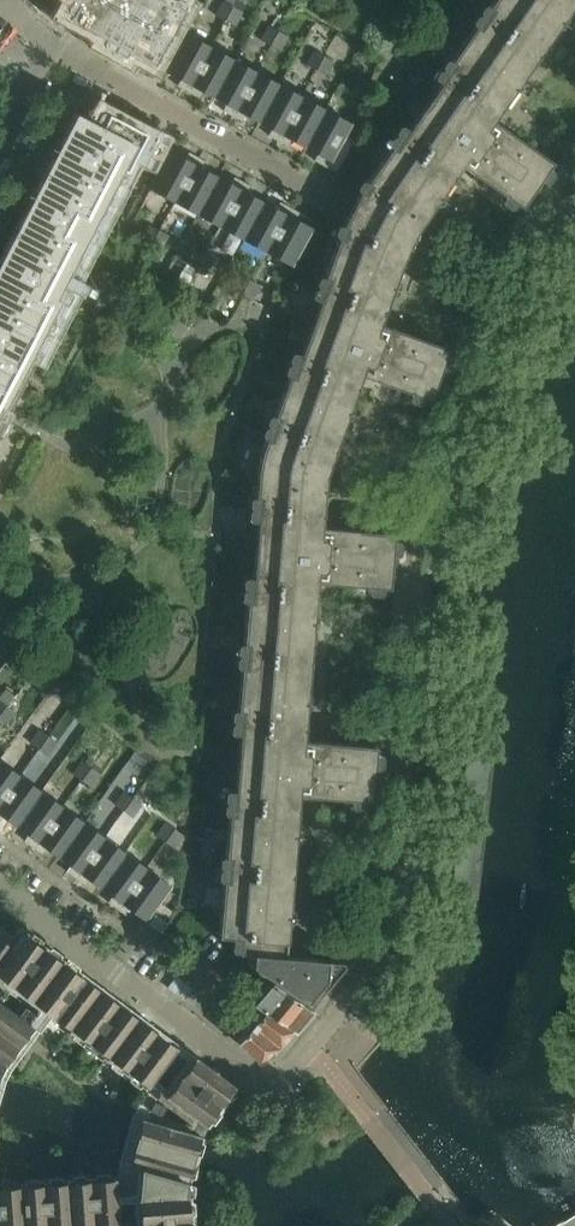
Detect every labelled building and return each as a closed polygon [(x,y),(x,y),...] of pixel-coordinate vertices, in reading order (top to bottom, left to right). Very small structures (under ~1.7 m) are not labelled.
[(67,8),(68,11),(73,14),(70,19),(154,64),(184,9),(173,3),(174,0),(72,0),(67,8)] [(574,2),(571,0),(494,0),(490,7),(493,9),(487,19),(538,55),(574,2)] [(216,15),(226,21),(234,7),(224,1),(216,15)] [(244,12),(234,7),(226,21),(236,26),(244,12)] [(480,28),(477,26),(452,61),(456,63),(433,96),(482,130),(486,130),(492,121),(538,55),(487,19),(480,28)] [(262,40),(271,45),(279,31),(269,26),(262,40)] [(289,37),(279,31),(271,45),(282,51),(289,37)] [(212,47),(188,34),(167,71),(182,79),(178,86),(188,91),(212,47)] [(212,47),(188,91),(197,96),(201,90),(214,97),(234,59),(212,47)] [(307,65),(317,70),(324,56),(315,51),(307,65)] [(335,62),(324,56),(317,70),(327,76),(335,62)] [(257,72),(234,59),(214,97),(227,104),(224,111),(233,116),(257,72)] [(257,72),(233,116),(243,121),(246,114),(259,121),(279,84),(257,72)] [(364,96),(372,82),(362,76),(354,90),(364,96)] [(303,96),(279,84),(259,121),(273,129),(270,135),(279,141),(303,96)] [(303,96),(279,141),(288,146),(292,139),(305,146),(325,109),(303,96)] [(456,173),(461,165),(505,195),(502,199),(502,202),(510,208),(513,208),(516,203),(522,206),(553,162),(499,125),(492,121),(486,130),(482,130),(433,96),(430,101),(425,108),(412,99),(405,109),(417,118),(404,137),(456,173)] [(350,122),(325,109),(305,146),(319,154),(315,160),(336,172),(354,140),(343,134),(350,122)] [(76,112),(45,172),(104,202),(122,168),(126,170),(146,132),(108,113),(102,126),(76,112)] [(415,231),(453,176),(456,173),(404,137),(396,149),(392,147),(368,182),(371,185),(364,194),(361,191),(360,193),(415,231)] [(186,159),(172,150),(151,189),(175,201),(199,158),(190,152),(186,159)] [(208,162),(199,158),(175,201),(197,214),(218,176),(205,169),(208,162)] [(45,172),(14,231),(70,260),(75,250),(79,252),(104,202),(45,172)] [(232,184),(218,176),(197,214),(220,226),(245,182),(235,177),(232,184)] [(254,187),(245,182),(220,226),(243,239),(264,201),(250,194),(254,187)] [(380,323),(398,272),(407,247),(410,242),(415,231),(360,193),(350,211),(343,226),(347,227),(344,238),(340,236),(325,277),(329,279),(316,315),(372,336),(376,334),(380,323)] [(278,208),(264,201),(243,239),(266,251),(290,207),(281,202),(278,208)] [(300,212),(290,207),(266,251),(290,265),(311,226),(296,218),(300,212)] [(142,238),(150,243),(152,244),(159,230),(150,225),(142,238)] [(170,236),(159,230),(152,244),(162,249),(170,236)] [(0,259),(0,299),(48,323),(60,299),(56,297),(68,273),(64,271),(70,260),(14,231),(0,259)] [(188,263),(198,269),(205,255),(195,249),(188,263)] [(215,260),(205,255),(198,269),(207,274),(215,260)] [(233,288),(243,293),(250,279),(241,274),(233,288)] [(261,285),(250,279),(243,293),(245,294),(253,299),(261,285)] [(48,323),(0,299),(0,404),(4,406),(12,393),(8,391),(18,370),(22,372),(48,323)] [(430,399),(449,348),(393,328),(387,326),(380,323),(376,334),(372,336),(316,315),(314,321),(311,329),(296,324),(292,336),(306,341),(296,371),(355,392),(361,374),(411,392),(409,397),(410,400),(419,404),(422,402),(424,397),(430,399)] [(334,449),(348,411),(355,392),(296,371),(294,377),(290,375),(275,416),(279,417),(275,428),(334,449)] [(334,449),(275,428),(271,439),(267,438),(262,451),(258,468),(256,497),(260,497),(257,536),(317,541),(320,538),(321,527),(324,488),(325,473),(334,449)] [(389,587),(394,533),(327,528),(321,527),(320,538),(317,541),(257,536),(256,548),(256,550),(240,549),(239,562),(255,563),(253,589),(315,595),(316,581),(369,586),(369,591),(370,594),(380,595),(383,592),(383,587),(389,587)] [(315,595),(253,589),(252,601),(247,601),(244,644),(248,644),(247,655),(310,660),(315,595)] [(310,660),(247,655),(246,667),(242,667),(238,710),(243,710),(239,749),(299,754),(302,751),(303,740),(310,660)] [(6,705),(0,714),(0,720),(7,725),(16,712),(6,705)] [(49,736),(55,728),(45,721),(30,742),(39,749),(49,736)] [(48,756),(58,743),(49,736),(39,749),(48,756)] [(299,754),(239,749),(239,755),(238,764),(223,762),(222,775),(237,776),(235,796),(298,801),(299,794),(351,798),(351,804),(352,807),(362,807),(365,805),(365,800),(372,800),(376,746),(309,741),(303,740),(302,751),(299,754)] [(82,780),(91,767),(96,761),(89,757),(85,763),(82,761),(73,773),(82,780)] [(20,775),(0,760),(0,803),(20,775)] [(91,787),(101,774),(91,767),(82,780),(91,787)] [(0,803),(0,821),(4,816),(16,825),(42,790),(20,775),(0,803)] [(42,790),(16,825),(29,835),(25,841),(33,847),(63,806),(42,790)] [(115,804),(124,811),(133,798),(124,791),(115,804)] [(298,801),(235,796),(234,814),(230,813),(226,857),(230,857),(229,869),(292,874),(298,801)] [(142,805),(133,798),(124,811),(133,818),(142,805)] [(63,806),(33,847),(42,853),(47,847),(58,856),(84,821),(63,806)] [(454,818),(464,818),(464,808),(454,808),(454,818)] [(84,821),(58,856),(71,865),(67,871),(76,877),(105,837),(84,821)] [(175,829),(166,822),(157,835),(166,842),(175,829)] [(175,829),(166,842),(175,848),(185,835),(175,829)] [(105,837),(76,877),(84,884),(88,878),(101,887),(127,853),(105,837)] [(127,853),(101,887),(113,896),(109,902),(118,908),(147,868),(127,853)] [(147,868),(118,908),(126,915),(130,909),(144,918),(169,884),(147,868)] [(292,874),(229,869),(228,880),(224,880),(219,935),(241,937),(240,952),(248,953),(248,952),(285,956),(292,874)] [(162,903),(156,911),(167,918),(173,911),(162,903)] [(6,1065),(35,1026),(2,1002),(16,983),(35,997),(60,963),(20,933),(13,943),(0,933),(0,1077),(6,1065)] [(312,1005),(344,965),(342,960),(285,956),(248,952),(248,953),(248,954),(253,954),(252,965),(312,1005)] [(81,971),(78,976),(77,975),(51,1010),(149,1083),(178,1044),(81,971)] [(253,1001),(266,1009),(293,1028),(311,1005),(272,979),(253,1001)] [(293,1028),(266,1009),(252,1024),(279,1045),(293,1028)] [(279,1045),(252,1024),(237,1042),(258,1059),(279,1045)] [(202,1122),(231,1082),(197,1057),(167,1097),(202,1122)] [(141,1225),(185,1225),(181,1186),(197,1132),(144,1117),(130,1165),(141,1169),(139,1195),(141,1225)] [(118,1222),(115,1179),(0,1188),(0,1225),(70,1225),(118,1222)]
